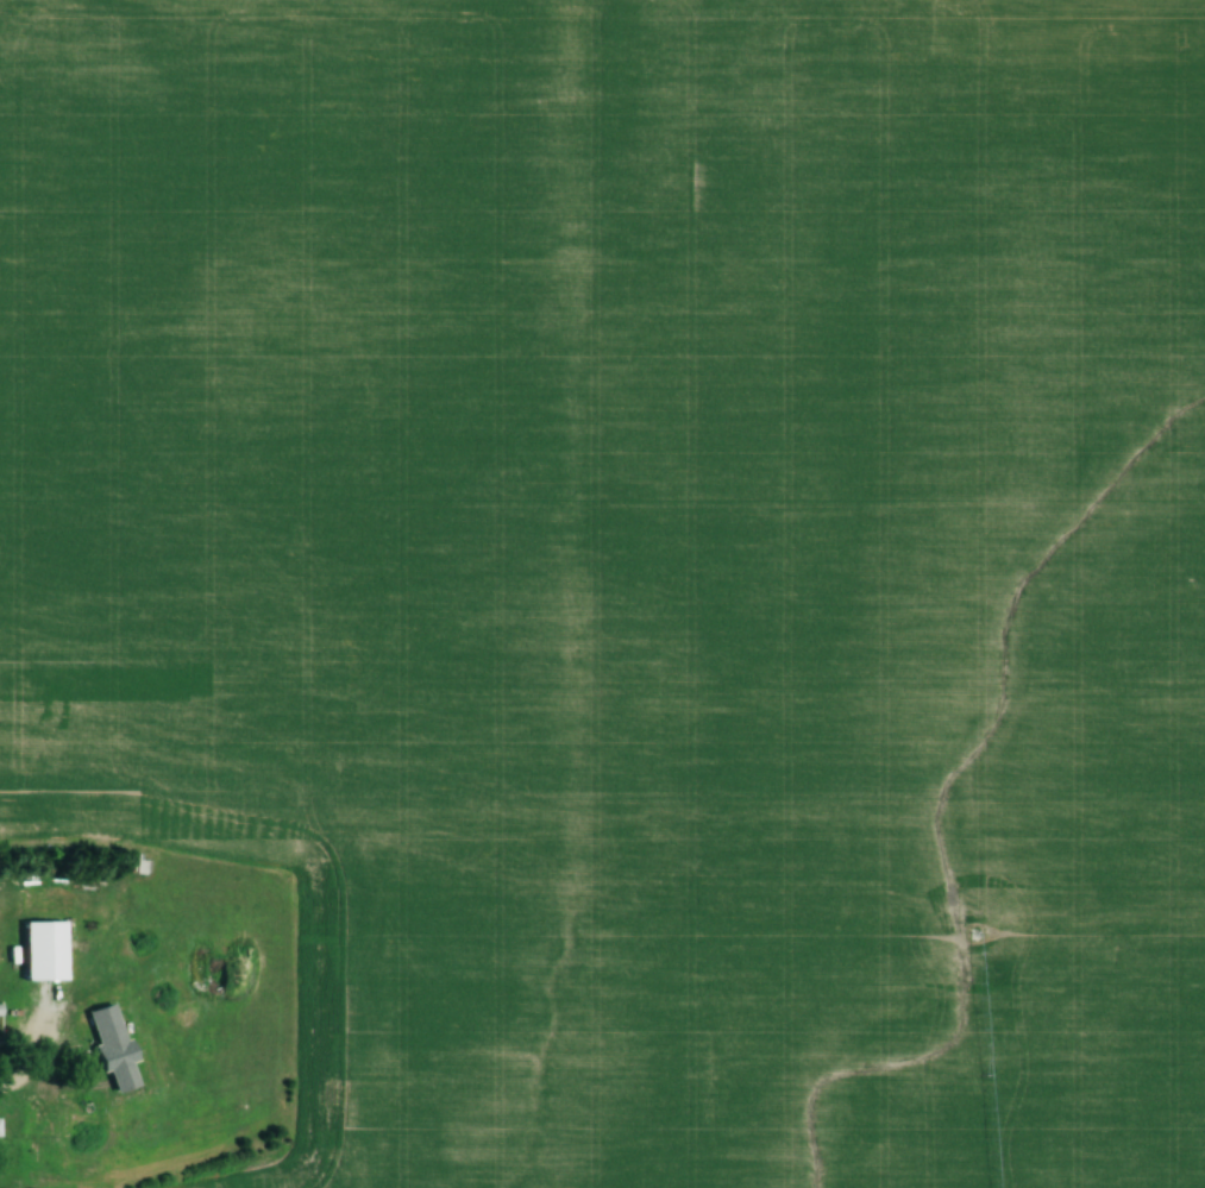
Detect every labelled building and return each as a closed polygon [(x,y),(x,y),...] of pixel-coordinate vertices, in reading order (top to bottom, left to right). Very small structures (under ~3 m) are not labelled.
[(68,981),(67,915),(27,915),(28,981),(68,981)] [(141,1007),(93,1007),(93,1038),(141,1038),(141,1007)]
